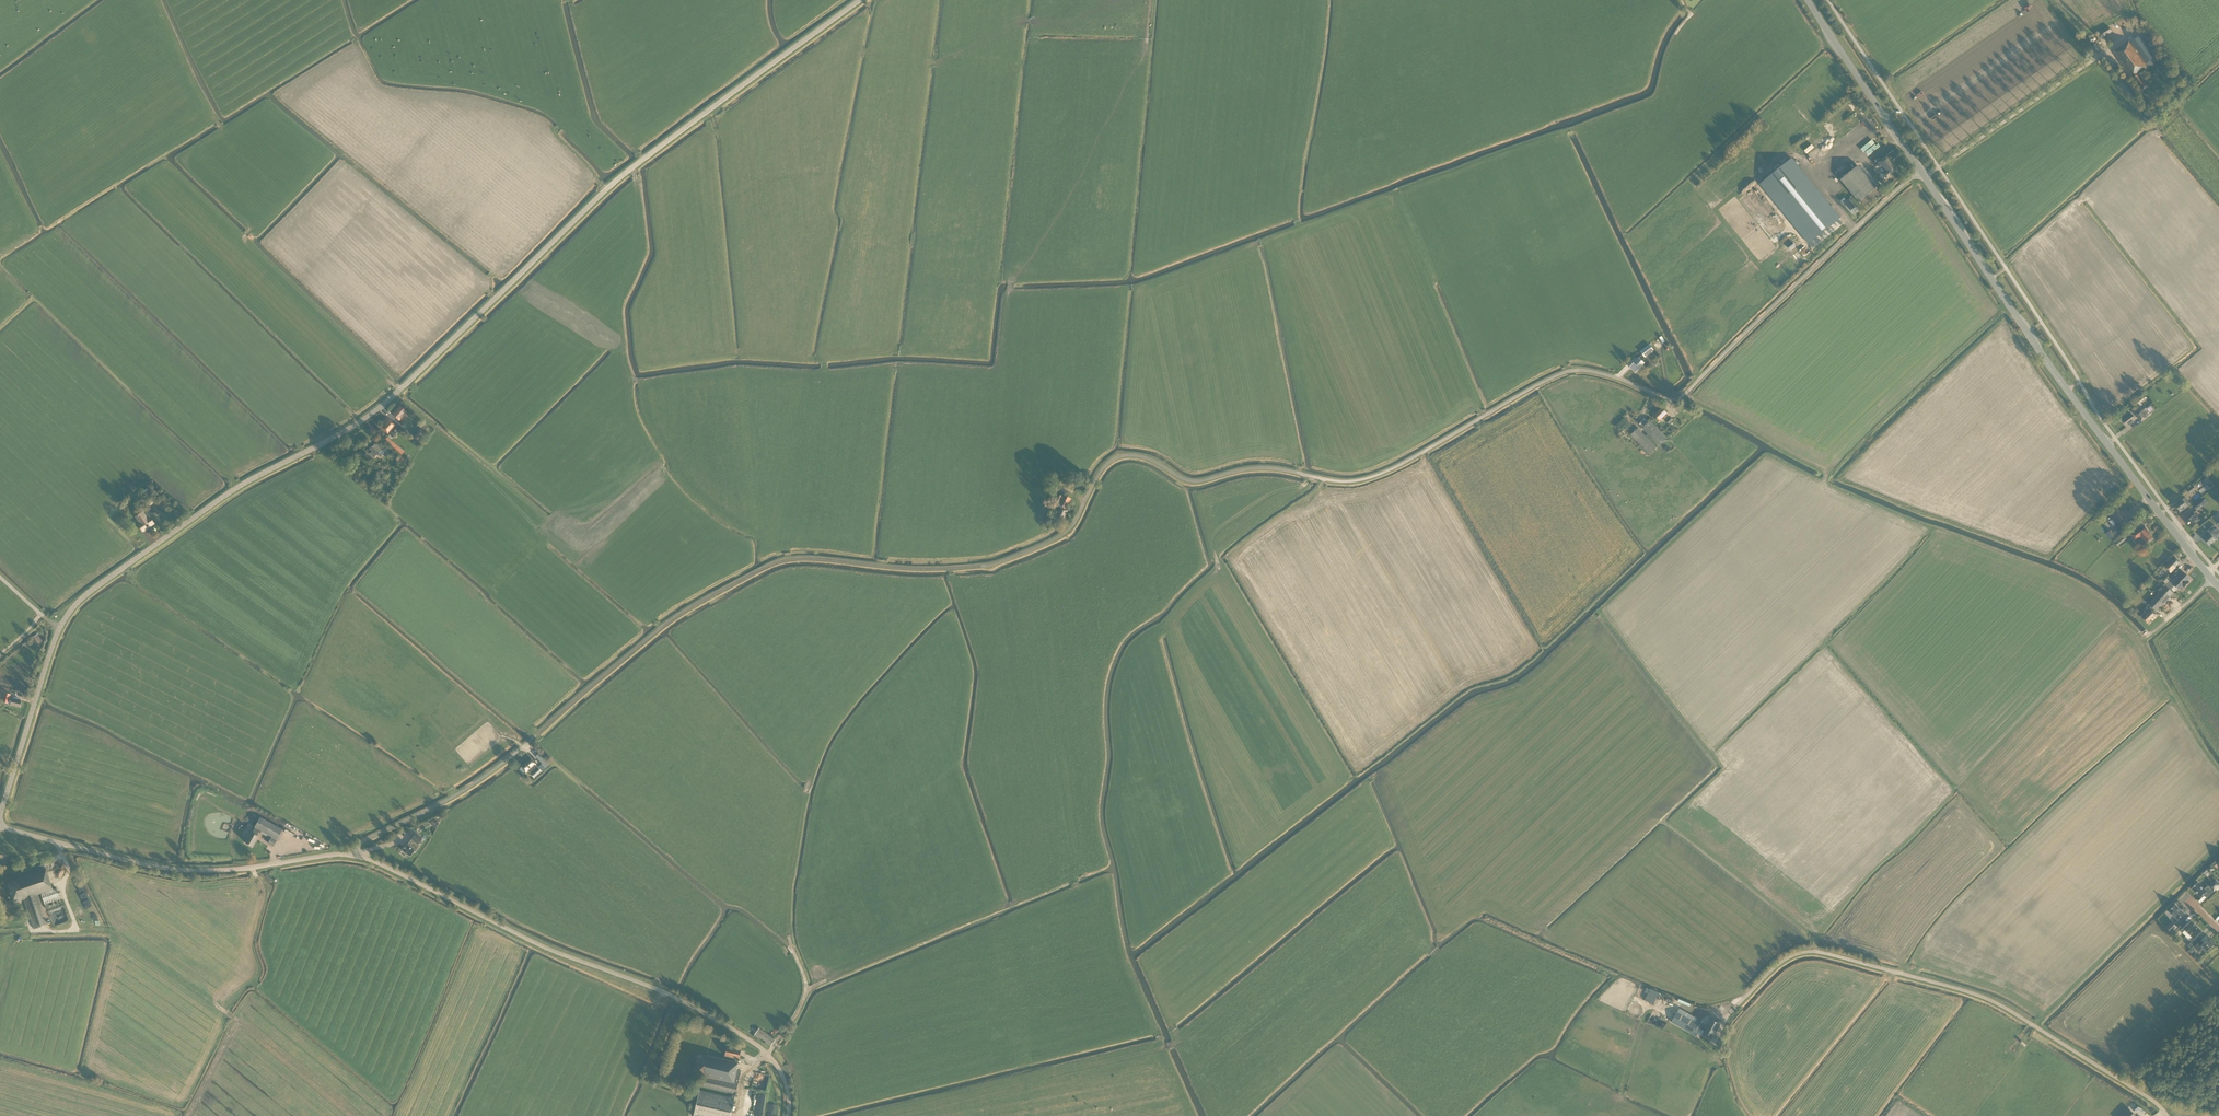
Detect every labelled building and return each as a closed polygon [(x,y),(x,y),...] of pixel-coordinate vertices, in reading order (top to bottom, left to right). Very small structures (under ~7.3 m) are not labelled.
[(2102,31),(2105,36),(2112,32),(2108,26),(2102,31)] [(2130,41),(2114,53),(2129,75),(2131,74),(2142,90),(2148,86),(2141,77),(2145,74),(2143,71),(2148,67),(2130,41)] [(2095,49),(2091,43),(2086,46),(2090,52),(2095,49)] [(1840,218),(1792,158),(1760,184),(1809,244),(1840,218)] [(1859,202),(1876,189),(1858,166),(1840,180),(1859,202)] [(1843,203),(1844,202),(1851,210),(1855,207),(1848,199),(1846,201),(1844,198),(1841,201),(1843,203)] [(1795,245),(1792,241),(1787,245),(1790,249),(1795,245)] [(1650,345),(1649,345),(1640,351),(1643,354),(1644,356),(1645,357),(1654,351),(1653,350),(1650,345)] [(1629,367),(1635,373),(1644,363),(1639,358),(1629,367)] [(2139,404),(2147,398),(2145,396),(2137,401),(2139,404)] [(392,415),(399,420),(407,412),(400,406),(392,415)] [(2146,417),(2151,414),(2146,407),(2141,410),(2136,414),(2142,421),(2147,418),(2146,417)] [(1665,415),(1667,413),(1662,408),(1652,417),(1655,421),(1658,418),(1660,420),(1663,417),(1665,419),(1667,416),(1665,415)] [(2123,420),(2127,426),(2135,420),(2131,413),(2130,414),(2129,412),(2127,412),(2125,414),(2124,415),(2126,418),(2123,420)] [(382,423),(384,425),(381,428),(388,434),(391,437),(395,432),(394,431),(397,427),(387,418),(382,423)] [(1659,446),(1667,438),(1650,420),(1642,428),(1648,434),(1646,436),(1638,428),(1631,435),(1650,455),(1657,448),(1648,439),(1651,437),(1659,446)] [(414,438),(420,442),(425,434),(419,430),(414,438)] [(370,449),(372,451),(370,453),(373,458),(378,454),(380,456),(385,452),(387,455),(389,453),(385,448),(386,448),(382,443),(377,447),(375,445),(370,449)] [(402,455),(403,453),(395,446),(393,448),(402,455)] [(403,456),(409,462),(412,457),(406,452),(403,456)] [(1052,489),(1059,493),(1066,479),(1058,475),(1052,489)] [(1066,509),(1071,499),(1064,495),(1064,497),(1056,493),(1049,507),(1056,511),(1059,506),(1060,507),(1056,517),(1063,521),(1068,511),(1066,509)] [(2175,505),(2180,512),(2188,506),(2187,504),(2189,502),(2186,497),(2183,500),(2183,499),(2175,505)] [(2193,506),(2197,510),(2206,503),(2202,499),(2193,506)] [(2119,513),(2120,512),(2118,509),(2116,510),(2110,515),(2107,517),(2110,521),(2112,519),(2117,524),(2115,526),(2119,531),(2123,528),(2121,525),(2123,524),(2121,521),(2123,519),(2119,513)] [(139,526),(143,531),(154,523),(150,518),(148,519),(143,512),(135,517),(141,524),(139,526)] [(2185,520),(2191,527),(2200,520),(2194,512),(2193,513),(2185,520)] [(2211,534),(2205,540),(2210,545),(2216,539),(2215,538),(2218,534),(2218,529),(2215,525),(2209,531),(2211,534)] [(2142,532),(2139,528),(2131,535),(2136,541),(2141,537),(2146,543),(2152,539),(2152,538),(2148,532),(2149,532),(2146,528),(2142,532)] [(2128,538),(2126,535),(2116,543),(2118,546),(2128,538)] [(2172,561),(2171,560),(2168,562),(2169,563),(2165,567),(2171,573),(2176,568),(2176,567),(2181,562),(2176,557),(2172,561)] [(2184,587),(2189,582),(2188,581),(2190,579),(2183,572),(2177,579),(2174,577),(2172,579),(2166,585),(2171,589),(2175,586),(2179,590),(2183,586),(2184,587)] [(2172,579),(2168,576),(2163,582),(2166,585),(2172,579)] [(2151,609),(2146,613),(2144,611),(2141,614),(2139,615),(2141,617),(2147,623),(2152,619),(2153,620),(2158,616),(2154,612),(2156,610),(2157,612),(2174,593),(2166,585),(2149,604),(2152,607),(2150,608),(2151,609)] [(3,702),(8,703),(8,704),(10,705),(20,707),(21,701),(10,698),(11,694),(5,693),(3,702)] [(529,771),(535,778),(542,772),(536,765),(537,765),(532,759),(522,767),(527,772),(529,771)] [(271,837),(268,843),(273,846),(283,829),(260,817),(254,827),(255,828),(252,833),(251,833),(245,843),(252,847),(258,836),(256,836),(259,830),(271,837)] [(422,838),(415,833),(411,839),(407,845),(406,845),(402,850),(410,856),(414,851),(415,851),(420,845),(418,844),(422,838)] [(12,879),(7,881),(14,903),(24,899),(34,929),(48,924),(38,894),(41,893),(46,909),(58,905),(56,900),(60,899),(56,888),(53,889),(44,864),(39,866),(40,870),(17,878),(17,879),(13,880),(12,879)] [(2218,886),(2218,883),(2216,880),(2210,886),(2214,891),(2218,886)] [(2208,886),(2205,889),(2198,882),(2192,888),(2201,898),(2204,895),(2207,898),(2213,892),(2208,886)] [(2169,911),(2178,920),(2185,913),(2176,904),(2169,911)] [(2189,934),(2197,926),(2191,920),(2181,931),(2183,933),(2185,930),(2189,934)] [(2167,927),(2172,932),(2177,926),(2173,922),(2167,927)] [(2202,931),(2197,926),(2189,934),(2192,937),(2190,940),(2192,942),(2202,931)] [(2209,938),(2204,943),(2201,940),(2194,947),(2199,952),(2203,948),(2207,952),(2215,944),(2209,938)] [(1646,1001),(1656,1004),(1661,992),(1651,988),(1646,1001)] [(1701,1020),(1696,1017),(1693,1022),(1678,1013),(1672,1023),(1697,1037),(1701,1030),(1704,1032),(1702,1036),(1712,1041),(1722,1023),(1711,1017),(1705,1028),(1699,1025),(1701,1020)] [(776,1040),(759,1028),(754,1036),(756,1038),(757,1037),(771,1047),(776,1040)] [(2022,1038),(2016,1047),(2017,1048),(2016,1050),(2017,1052),(2026,1041),(2022,1038)] [(741,1074),(738,1073),(739,1069),(737,1069),(741,1051),(728,1048),(726,1057),(737,1059),(736,1062),(709,1056),(708,1057),(701,1056),(697,1074),(704,1076),(702,1087),(734,1094),(732,1100),(700,1093),(695,1115),(732,1115),(741,1074)]
